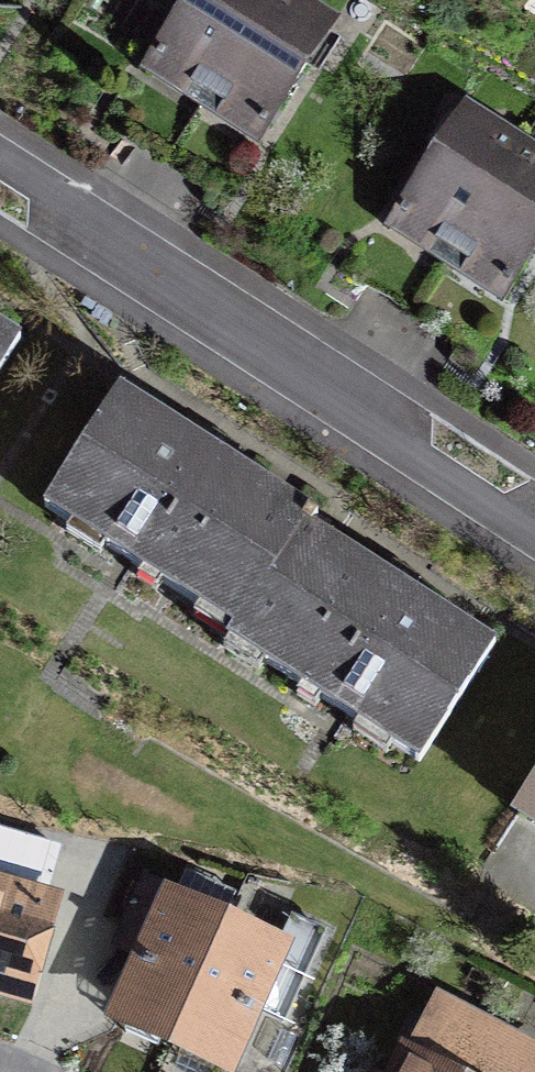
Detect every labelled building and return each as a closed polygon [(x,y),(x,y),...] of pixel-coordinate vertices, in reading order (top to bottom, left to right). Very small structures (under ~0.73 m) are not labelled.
[(204,98),(267,0),(182,0),(144,60),(204,98)] [(315,0),(267,0),(204,98),(263,136),(340,16),(315,0)] [(389,223),(449,260),(526,136),(466,100),(389,223)] [(526,136),(449,260),(516,301),(534,271),(534,142),(526,136)] [(0,305),(0,372),(30,324),(0,305)] [(326,500),(127,376),(57,487),(255,611),(318,512),(326,500)] [(509,633),(318,512),(255,611),(242,631),(433,752),(509,633)] [(0,864),(0,989),(37,1000),(71,883),(0,864)] [(111,1007),(177,1035),(230,908),(164,881),(111,1007)] [(298,936),(230,908),(177,1035),(245,1063),(298,936)] [(437,988),(396,1071),(534,1071),(534,1037),(437,988)]
